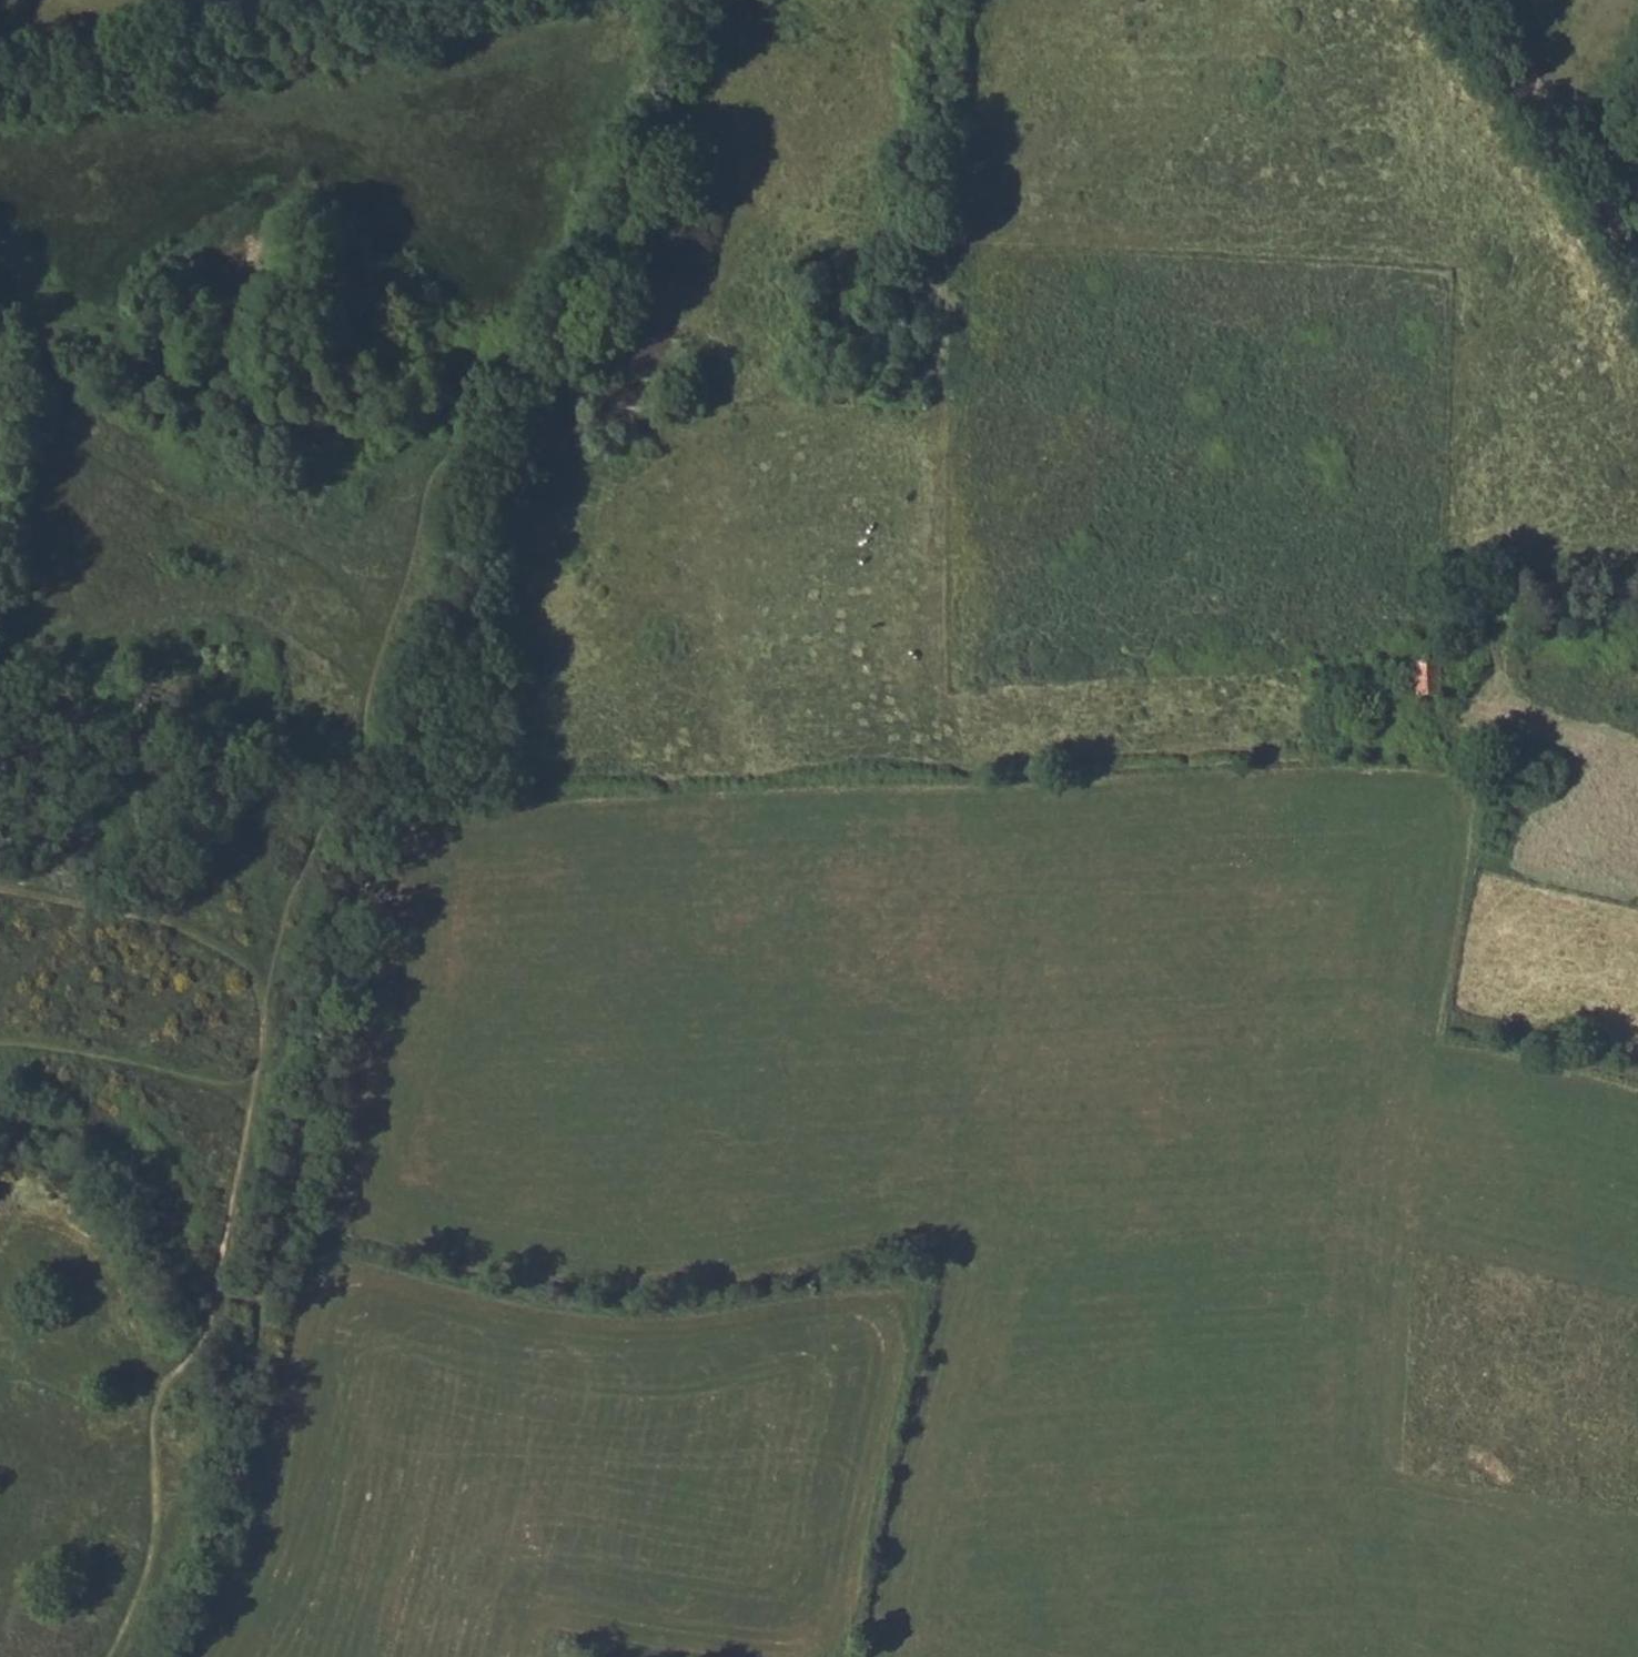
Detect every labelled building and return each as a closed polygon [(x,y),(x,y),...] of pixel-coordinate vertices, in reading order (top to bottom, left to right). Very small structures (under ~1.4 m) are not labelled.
[(1442,659),(1415,659),(1414,689),(1441,690),(1442,659)] [(1476,772),(1472,782),(1485,785),(1487,777),(1476,772)] [(520,777),(516,795),(533,795),(535,782),(520,777)]
